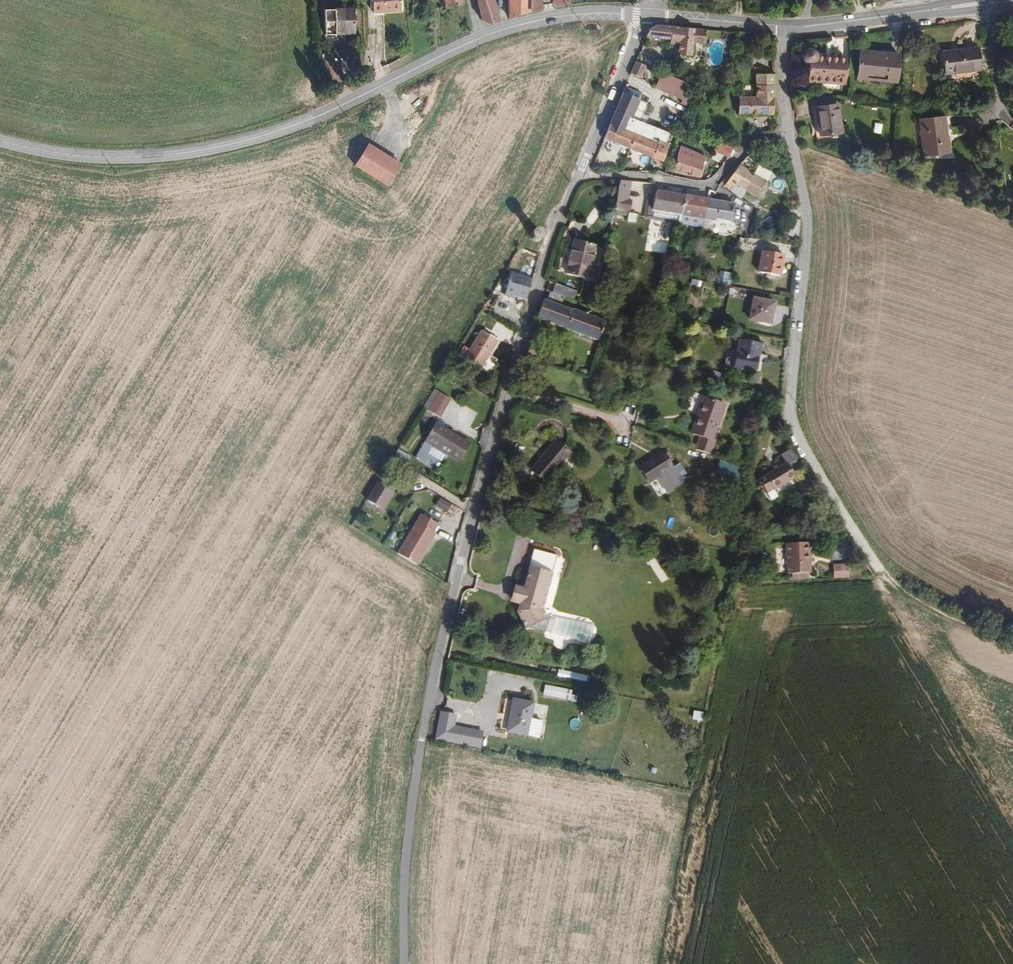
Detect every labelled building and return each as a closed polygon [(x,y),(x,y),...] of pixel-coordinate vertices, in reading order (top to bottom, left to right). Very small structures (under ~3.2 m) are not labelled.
[(403,0),(372,0),(372,2),(375,2),(376,13),(403,10),(403,0)] [(497,0),(477,0),(480,18),(490,25),(501,21),(497,0)] [(509,18),(518,15),(534,11),(547,8),(546,0),(510,0),(509,18)] [(431,11),(430,4),(421,6),(420,2),(412,3),(413,14),(414,15),(416,15),(431,11)] [(357,32),(355,7),(340,8),(326,8),(327,33),(337,33),(337,30),(350,30),(350,32),(357,32)] [(704,45),(705,30),(657,24),(650,28),(645,39),(676,41),(675,45),(686,46),(685,56),(689,61),(702,63),(704,45)] [(983,67),(980,42),(943,46),(946,71),(983,67)] [(845,83),(847,56),(819,55),(818,53),(817,51),(816,49),(814,48),(812,48),(807,48),(806,49),(805,50),(803,52),(803,54),(803,56),(803,58),(804,60),(806,61),(807,63),(807,81),(845,83)] [(899,82),(901,51),(861,49),(859,79),(899,82)] [(655,78),(659,63),(648,59),(642,73),(655,78)] [(695,93),(700,78),(673,69),(669,83),(695,93)] [(775,115),(776,73),(756,73),(756,95),(739,95),(739,114),(775,115)] [(694,96),(695,93),(669,83),(668,85),(694,96)] [(682,132),(651,120),(643,116),(650,98),(650,97),(634,90),(615,135),(672,159),(675,152),(682,132)] [(651,120),(659,101),(650,98),(643,116),(651,120)] [(844,133),(839,101),(815,105),(819,136),(844,133)] [(953,155),(949,117),(924,120),(928,157),(953,155)] [(729,157),(733,148),(719,141),(714,150),(729,157)] [(401,164),(368,143),(355,165),(387,185),(401,164)] [(700,177),(708,154),(681,145),(673,169),(700,177)] [(777,178),(765,171),(763,175),(757,172),(759,168),(750,163),(748,161),(738,176),(733,185),(740,189),(744,183),(768,196),(777,178)] [(637,198),(640,181),(630,181),(623,207),(637,210),(640,198),(637,198)] [(689,215),(693,193),(666,188),(664,194),(661,210),(689,215)] [(741,220),(745,203),(724,199),(725,190),(716,188),(715,197),(711,219),(728,222),(729,218),(741,220)] [(661,210),(664,194),(660,193),(655,213),(660,213),(661,210)] [(711,219),(715,197),(693,193),(689,215),(711,219)] [(689,215),(661,210),(660,213),(689,218),(689,215)] [(689,218),(660,213),(660,217),(688,222),(689,218)] [(543,234),(542,232),(540,230),(537,228),(534,228),(532,229),(530,231),(528,234),(528,237),(529,239),(531,242),(534,243),(537,243),(539,242),(541,240),(543,237),(543,234)] [(596,276),(605,242),(582,236),(572,269),(596,276)] [(649,251),(667,252),(668,241),(650,240),(649,251)] [(786,275),(791,252),(768,247),(763,270),(786,275)] [(508,275),(503,298),(525,302),(530,280),(508,275)] [(572,293),(576,286),(565,282),(561,288),(572,293)] [(610,323),(614,314),(582,303),(581,305),(571,301),(574,294),(572,293),(561,288),(559,288),(556,296),(552,295),(546,314),(602,336),(601,339),(609,342),(616,326),(610,323)] [(773,323),(778,300),(754,296),(750,318),(773,323)] [(481,371),(498,343),(481,332),(464,361),(481,371)] [(760,352),(761,341),(738,337),(733,364),(753,367),(756,351),(760,352)] [(428,410),(439,392),(435,389),(424,408),(428,410)] [(440,418),(451,399),(439,392),(428,410),(440,418)] [(716,440),(729,404),(710,397),(703,413),(701,412),(693,432),(702,435),(697,448),(714,454),(719,441),(716,440)] [(470,443),(455,435),(454,436),(451,434),(451,433),(443,428),(436,424),(423,447),(430,451),(434,445),(444,451),(446,453),(459,461),(470,443)] [(551,478),(578,447),(563,435),(537,465),(551,478)] [(423,463),(430,451),(423,447),(415,459),(423,463)] [(405,465),(409,456),(398,449),(393,457),(394,458),(405,465)] [(775,490),(796,477),(789,465),(799,460),(792,449),(782,455),(788,464),(760,481),(763,485),(766,490),(767,492),(766,493),(770,499),(772,499),(775,500),(779,498),(775,490)] [(696,470),(686,461),(680,467),(668,454),(648,473),(662,487),(681,468),(689,476),(696,470)] [(406,465),(405,465),(394,458),(389,468),(400,475),(406,465)] [(419,475),(407,467),(401,479),(406,481),(407,479),(414,484),(419,475)] [(382,510),(393,492),(377,483),(367,500),(382,510)] [(759,494),(766,490),(763,485),(756,489),(759,494)] [(446,513),(450,505),(439,498),(435,506),(446,513)] [(437,534),(435,533),(439,525),(423,515),(399,554),(417,565),(437,534)] [(805,571),(803,542),(782,543),(783,572),(805,571)] [(541,601),(544,585),(546,576),(540,575),(545,547),(529,544),(520,580),(517,580),(513,595),(517,596),(516,603),(524,621),(529,619),(545,611),(544,608),(541,601)] [(546,576),(553,549),(545,547),(540,575),(546,576)] [(846,576),(845,567),(831,568),(831,577),(846,576)] [(513,595),(517,580),(512,578),(509,594),(513,595)] [(544,622),(548,609),(544,608),(545,611),(529,619),(529,620),(544,622)] [(556,619),(556,616),(558,614),(562,614),(568,613),(548,609),(544,622),(529,620),(529,621),(568,628),(564,627),(559,625),(557,624),(556,619)] [(585,625),(585,621),(583,618),(580,616),(568,613),(562,614),(558,614),(556,616),(556,619),(557,624),(559,625),(564,627),(568,628),(576,630),(583,629),(585,628),(585,625)] [(586,632),(589,618),(580,616),(583,618),(585,621),(585,625),(585,628),(583,629),(576,630),(586,632)] [(587,676),(558,670),(557,678),(586,684),(587,676)] [(544,703),(547,692),(539,690),(537,701),(544,703)] [(558,706),(560,695),(547,692),(544,703),(558,706)] [(528,721),(532,704),(512,700),(506,732),(532,738),(535,722),(528,721)] [(703,715),(693,713),(692,722),(701,724),(703,715)] [(482,751),(484,735),(454,731),(457,716),(439,714),(434,743),(482,751)]
